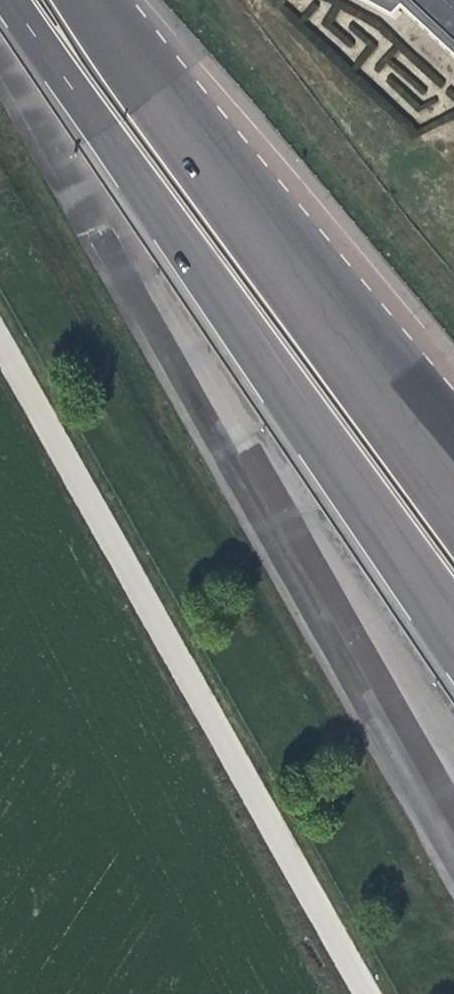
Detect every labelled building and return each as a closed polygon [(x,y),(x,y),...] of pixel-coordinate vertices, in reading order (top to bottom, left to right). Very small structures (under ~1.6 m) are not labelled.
[(395,20),(402,12),(453,60),(453,0),(357,0),(395,20)]
